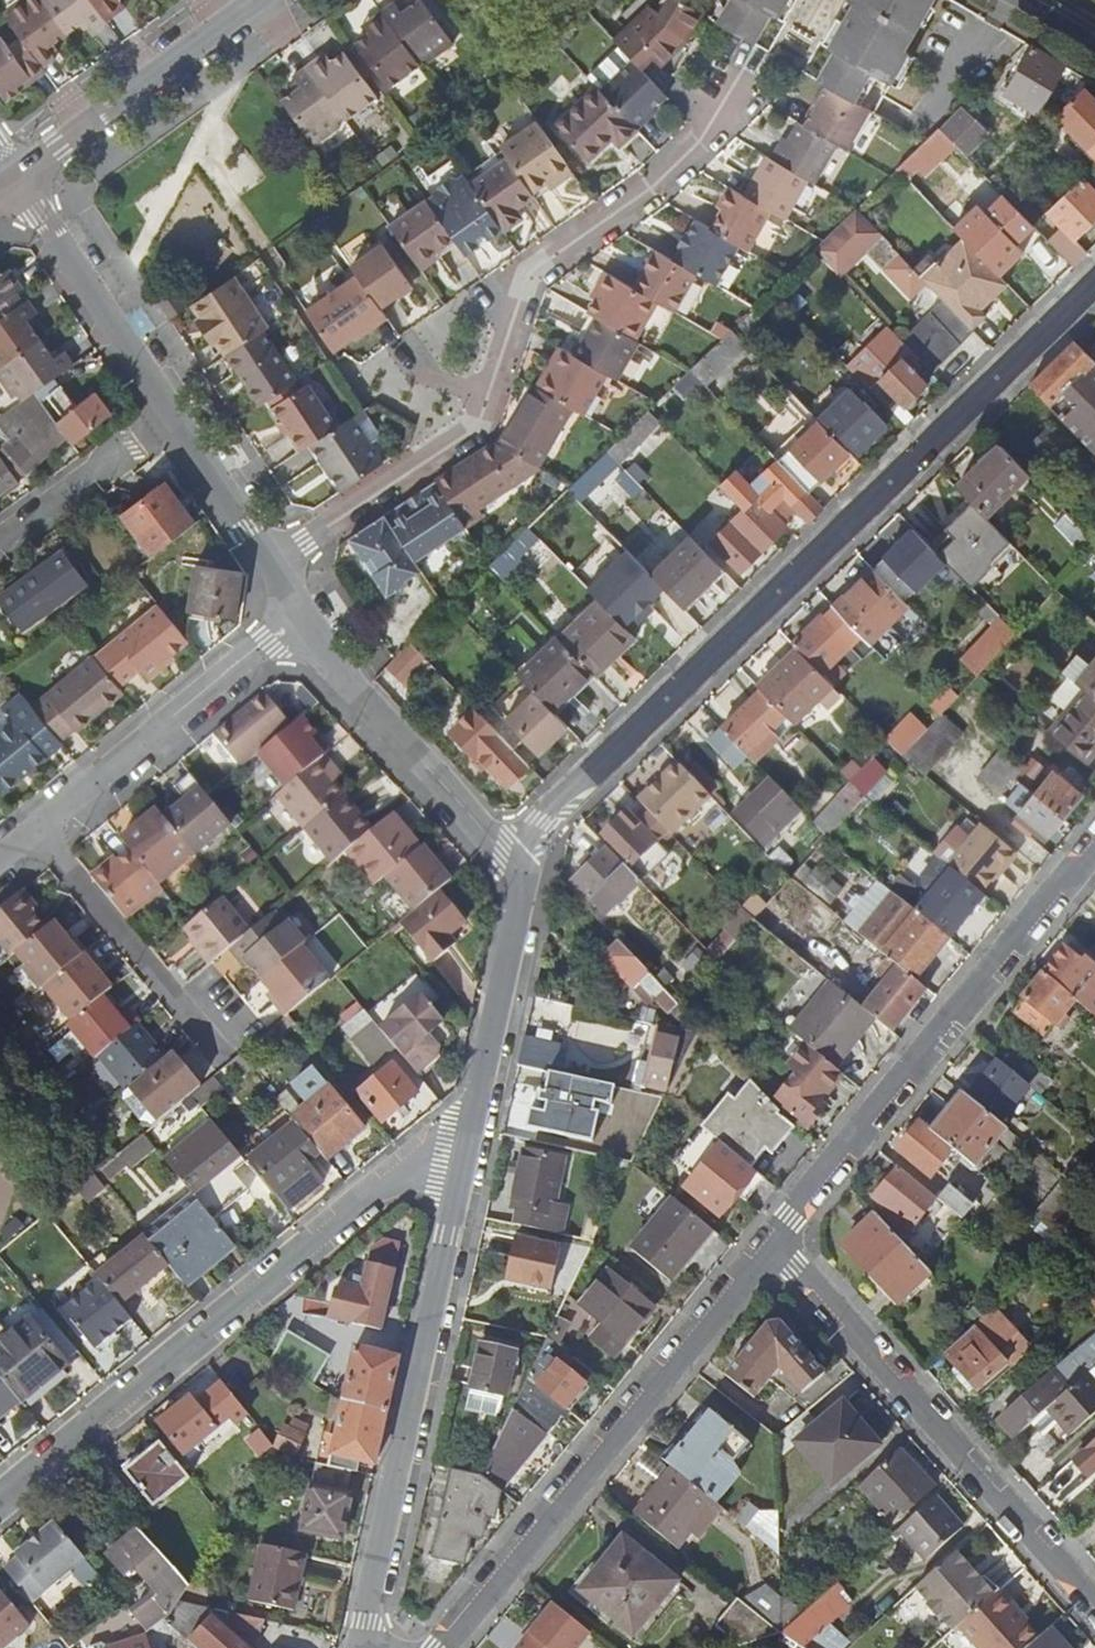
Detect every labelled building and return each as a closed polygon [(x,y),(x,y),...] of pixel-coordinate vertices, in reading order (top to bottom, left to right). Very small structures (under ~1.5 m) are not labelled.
[(19,36),(42,68),(55,59),(47,48),(67,34),(42,0),(18,0),(8,7),(12,13),(6,17),(19,36)] [(67,34),(85,21),(93,32),(106,22),(90,0),(42,0),(67,34)] [(106,22),(119,13),(113,4),(118,0),(119,0),(90,0),(106,22)] [(113,4),(119,13),(124,9),(118,0),(113,4)] [(616,43),(619,47),(633,61),(638,67),(652,55),(660,64),(680,45),(670,34),(677,27),(683,33),(692,28),(700,14),(676,0),(664,0),(662,4),(657,14),(651,10),(628,32),(616,43)] [(651,10),(657,14),(662,4),(654,0),(638,0),(617,19),(628,32),(651,10)] [(711,20),(755,45),(772,16),(778,19),(789,0),(722,0),(711,20)] [(778,19),(784,23),(798,0),(789,0),(778,19)] [(848,0),(854,4),(829,48),(835,52),(818,81),(827,86),(862,106),(878,78),(891,86),(902,67),(910,54),(905,51),(935,0),(849,0),(848,0)] [(823,44),(829,48),(854,4),(848,0),(823,44)] [(392,3),(379,13),(417,64),(423,59),(426,64),(452,45),(419,1),(401,14),(392,3)] [(373,31),(355,45),(375,73),(388,90),(419,68),(379,13),(367,22),(373,31)] [(373,31),(367,22),(360,26),(367,36),(373,31)] [(670,34),(680,45),(685,40),(692,28),(683,33),(677,27),(670,34)] [(6,102),(21,92),(17,86),(42,68),(19,36),(7,45),(0,36),(0,94),(6,102)] [(1059,61),(1032,45),(1005,93),(1049,119),(1054,113),(1082,86),(1090,79),(1059,61)] [(598,88),(601,91),(633,61),(619,47),(587,77),(598,88)] [(359,51),(348,59),(364,81),(375,73),(359,51)] [(305,67),(343,118),(345,121),(377,98),(364,81),(348,59),(343,53),(330,62),(325,66),(318,57),(305,67)] [(323,53),(318,57),(325,66),(330,62),(323,53)] [(601,91),(638,130),(651,117),(648,114),(667,97),(664,94),(638,67),(633,61),(601,91)] [(281,101),(314,146),(339,128),(336,123),(343,118),(305,67),(292,77),(299,87),(281,101)] [(902,67),(891,86),(898,89),(908,71),(902,67)] [(17,86),(21,92),(46,73),(42,68),(17,86)] [(805,127),(837,145),(848,151),(871,111),(862,106),(827,86),(805,127)] [(1054,113),(1094,155),(1094,99),(1082,86),(1054,113)] [(601,91),(598,88),(556,128),(588,162),(612,139),(620,147),(623,145),(638,130),(601,91)] [(948,119),(938,128),(946,136),(955,127),(948,119)] [(536,123),(499,149),(501,151),(508,161),(531,194),(552,180),(554,183),(571,171),(536,123)] [(781,144),(771,160),(808,181),(814,184),(818,177),(837,145),(805,127),(798,124),(785,147),(781,144)] [(897,168),(921,192),(933,180),(924,172),(940,156),(943,159),(956,146),(946,136),(938,128),(897,168)] [(638,130),(623,145),(627,148),(642,134),(638,130)] [(501,151),(464,177),(471,187),(508,161),(501,151)] [(744,196),(771,212),(785,221),(808,181),(771,160),(767,157),(744,196)] [(508,161),(471,187),(502,231),(503,233),(517,223),(510,214),(533,197),(531,194),(508,161)] [(531,194),(533,197),(535,200),(572,174),(571,171),(554,183),(552,180),(531,194)] [(433,196),(427,201),(455,241),(465,256),(479,246),(476,242),(484,236),(487,241),(502,231),(471,187),(463,175),(455,181),(449,179),(434,189),(433,196)] [(818,177),(814,184),(828,192),(832,185),(818,177)] [(1048,240),(1073,265),(1088,251),(1075,237),(1094,217),(1094,191),(1081,177),(1048,210),(1063,225),(1048,240)] [(921,192),(934,205),(946,193),(933,180),(921,192)] [(712,230),(739,246),(747,252),(771,212),(744,196),(730,188),(718,207),(723,210),(712,230)] [(392,226),(422,270),(442,257),(439,252),(455,241),(427,201),(392,226)] [(814,249),(839,274),(865,249),(903,288),(919,273),(913,268),(856,208),(814,249)] [(970,243),(984,257),(986,255),(1001,270),(1022,251),(991,218),(968,241),(970,243)] [(681,247),(674,261),(697,275),(716,286),(739,246),(712,230),(696,221),(688,235),(681,247)] [(679,245),(681,247),(688,235),(685,233),(679,245)] [(476,242),(479,246),(487,241),(484,236),(476,242)] [(938,270),(927,281),(935,289),(972,328),(988,312),(983,307),(991,299),(988,295),(994,290),(997,293),(1008,282),(984,257),(970,243),(968,241),(963,236),(936,262),(933,265),(938,270)] [(439,252),(442,257),(458,246),(455,241),(439,252)] [(384,245),(352,267),(358,276),(381,309),(412,287),(384,245)] [(633,289),(659,304),(676,313),(697,275),(674,261),(656,251),(633,289)] [(928,254),(913,268),(919,273),(927,281),(938,270),(933,265),(936,262),(928,254)] [(0,276),(4,281),(13,275),(9,269),(0,276)] [(603,290),(589,314),(590,315),(595,318),(637,341),(659,304),(633,289),(606,273),(597,287),(603,290)] [(23,288),(13,275),(4,281),(0,276),(0,275),(0,305),(23,288)] [(358,276),(307,311),(332,349),(336,350),(354,338),(356,333),(360,331),(365,337),(389,320),(381,309),(358,276)] [(232,277),(194,304),(205,321),(219,341),(226,336),(237,351),(265,333),(268,330),(232,277)] [(157,301),(169,319),(186,308),(173,289),(157,301)] [(935,289),(893,330),(933,371),(974,331),(935,289)] [(988,295),(991,299),(997,293),(994,290),(988,295)] [(0,305),(0,313),(4,319),(12,313),(25,304),(17,293),(0,305)] [(42,340),(29,321),(39,314),(30,300),(25,304),(12,313),(4,319),(0,321),(0,370),(42,340)] [(581,332),(586,334),(595,318),(590,315),(581,332)] [(574,356),(607,375),(618,382),(641,343),(637,341),(595,318),(586,334),(574,356)] [(219,341),(205,321),(199,325),(213,345),(219,341)] [(732,329),(691,369),(706,385),(743,350),(754,361),(759,356),(732,329)] [(230,356),(241,371),(237,374),(240,377),(244,374),(250,384),(246,387),(260,406),(270,400),(278,394),(294,384),(298,381),(265,333),(237,351),(230,356)] [(226,336),(219,341),(230,356),(237,351),(226,336)] [(24,402),(36,394),(76,365),(66,352),(56,359),(42,340),(0,370),(0,378),(15,399),(19,396),(24,402)] [(1077,341),(1031,384),(1094,450),(1094,359),(1077,341)] [(560,348),(545,374),(550,376),(564,351),(560,348)] [(849,361),(857,369),(873,354),(867,348),(863,352),(861,349),(849,361)] [(536,388),(572,409),(584,416),(607,375),(574,356),(564,351),(550,376),(545,374),(536,388)] [(230,356),(223,361),(233,377),(237,374),(241,371),(230,356)] [(929,383),(903,358),(880,379),(906,405),(929,383)] [(244,374),(240,377),(246,387),(250,384),(244,374)] [(815,414),(822,421),(833,432),(836,430),(859,453),(889,425),(860,396),(859,397),(846,383),(815,414)] [(278,394),(270,400),(274,406),(298,391),(294,384),(278,394)] [(270,409),(278,422),(285,423),(292,433),(303,450),(306,448),(311,445),(337,428),(308,385),(274,406),(270,409)] [(517,416),(500,446),(532,465),(538,468),(572,409),(536,388),(535,387),(522,408),(525,410),(520,418),(517,416)] [(42,403),(74,445),(111,415),(94,395),(77,408),(61,388),(42,403)] [(0,419),(0,432),(10,442),(1,451),(16,466),(17,465),(25,474),(52,450),(59,458),(74,445),(42,403),(36,394),(24,402),(0,419)] [(522,408),(517,416),(520,418),(525,410),(522,408)] [(649,410),(637,422),(648,431),(659,420),(649,410)] [(363,411),(351,419),(369,446),(381,438),(363,411)] [(789,439),(773,454),(778,459),(809,491),(851,451),(833,432),(822,421),(815,414),(812,411),(807,416),(809,419),(814,425),(794,445),(789,439)] [(311,445),(321,460),(341,491),(382,465),(369,446),(351,419),(337,428),(311,445)] [(809,419),(789,439),(794,445),(814,425),(809,419)] [(292,433),(285,423),(278,422),(287,436),(292,433)] [(637,422),(630,429),(639,439),(648,431),(637,422)] [(1042,435),(1027,450),(1041,464),(1054,451),(1053,451),(1062,443),(1050,430),(1043,436),(1042,435)] [(303,450),(292,433),(287,436),(298,453),(303,450)] [(452,471),(435,482),(466,530),(484,519),(479,510),(523,482),(522,481),(517,474),(532,465),(495,443),(466,461),(470,466),(455,476),(452,471)] [(311,445),(306,448),(316,462),(321,460),(311,445)] [(1001,445),(958,487),(986,516),(1029,474),(1001,445)] [(608,451),(569,488),(579,499),(618,461),(608,451)] [(19,483),(0,457),(0,496),(19,483)] [(745,509),(774,538),(786,526),(783,522),(787,517),(775,505),(784,496),(810,522),(825,508),(809,491),(778,459),(752,484),(737,468),(721,483),(745,509)] [(455,476),(470,466),(466,461),(452,471),(455,476)] [(517,474),(522,481),(540,470),(538,468),(532,465),(517,474)] [(122,514),(151,556),(198,521),(167,480),(122,514)] [(403,502),(384,514),(388,521),(416,563),(466,530),(435,482),(420,491),(423,497),(407,507),(403,502)] [(569,488),(536,520),(543,528),(540,531),(555,546),(571,531),(565,524),(585,506),(579,499),(569,488)] [(407,507),(423,497),(420,491),(403,502),(407,507)] [(774,538),(745,509),(712,541),(741,570),(774,538)] [(366,535),(388,521),(384,514),(362,529),(366,535)] [(927,516),(914,529),(943,559),(956,546),(927,516)] [(416,563),(388,521),(366,535),(362,529),(346,539),(386,599),(408,586),(406,582),(422,572),(416,563)] [(529,527),(490,565),(505,581),(523,563),(519,558),(540,538),(529,527)] [(914,529),(875,568),(905,599),(945,560),(943,559),(914,529)] [(691,536),(652,574),(683,607),(696,595),(700,599),(718,581),(713,577),(723,568),(691,536)] [(1048,579),(1013,543),(975,582),(990,598),(1013,575),(1033,594),(1048,579)] [(2,597),(64,551),(60,545),(0,589),(0,594),(2,597)] [(64,551),(2,597),(25,628),(87,583),(64,551)] [(243,572),(198,564),(191,608),(209,611),(236,616),(243,572)] [(905,599),(875,568),(835,607),(874,646),(886,659),(903,642),(887,626),(905,608),(916,620),(920,615),(905,599)] [(599,599),(560,637),(593,671),(616,648),(621,652),(636,638),(599,599)] [(159,604),(95,656),(120,687),(141,670),(150,680),(165,667),(162,664),(190,641),(159,604)] [(963,659),(979,675),(1016,634),(987,604),(979,611),(994,625),(963,659)] [(874,646),(835,607),(824,617),(838,631),(834,634),(818,618),(794,642),(824,672),(851,645),(863,657),(874,646)] [(209,611),(191,608),(190,615),(208,618),(209,611)] [(560,637),(521,675),(525,680),(554,709),(593,671),(560,637)] [(410,641),(386,666),(404,683),(428,659),(410,641)] [(824,672),(796,645),(764,676),(770,682),(762,689),(786,713),(794,722),(820,697),(827,705),(839,694),(831,686),(834,683),(824,672)] [(1063,673),(1076,683),(1091,665),(1078,655),(1063,673)] [(95,656),(34,708),(62,742),(77,730),(78,731),(98,715),(94,711),(120,687),(95,656)] [(1076,683),(1084,690),(1094,699),(1094,660),(1091,665),(1076,683)] [(979,675),(960,695),(969,703),(985,686),(988,683),(979,675)] [(482,715),(510,744),(520,734),(540,755),(570,726),(554,709),(525,680),(496,709),(492,706),(482,715)] [(985,686),(969,703),(979,711),(994,694),(985,686)] [(933,706),(942,715),(943,714),(960,695),(951,687),(933,706)] [(94,711),(98,715),(125,693),(121,688),(94,711)] [(786,713),(762,689),(723,727),(746,752),(786,713)] [(1084,690),(1050,730),(1088,762),(1094,753),(1094,699),(1084,690)] [(266,692),(215,735),(244,770),(260,756),(295,727),(266,692)] [(0,736),(0,793),(2,796),(64,744),(62,742),(34,708),(23,695),(6,709),(17,722),(0,736)] [(482,715),(475,708),(451,731),(476,757),(479,754),(489,765),(508,785),(530,764),(510,744),(482,715)] [(786,713),(746,752),(755,760),(794,722),(786,713)] [(921,738),(907,754),(928,774),(966,733),(943,714),(942,715),(921,738)] [(295,727),(260,756),(288,790),(327,759),(312,741),(319,736),(305,719),(295,727)] [(908,725),(891,742),(900,750),(903,753),(905,755),(921,738),(908,725)] [(903,753),(900,750),(878,732),(868,743),(880,754),(860,777),(872,788),(903,753)] [(312,741),(327,759),(333,754),(319,736),(312,741)] [(1005,745),(994,759),(1031,788),(1047,769),(1033,757),(1028,764),(1005,745)] [(479,754),(476,757),(472,761),(482,772),(489,765),(479,754)] [(288,790),(280,797),(308,831),(346,800),(348,799),(331,778),(338,773),(327,759),(288,790)] [(1031,788),(994,759),(978,778),(1021,813),(1015,821),(1033,835),(1037,830),(1047,839),(1066,817),(1038,794),(1031,788)] [(660,779),(640,799),(652,811),(672,832),(673,832),(712,795),(678,761),(665,774),(660,770),(655,774),(660,779)] [(1056,771),(1038,794),(1066,817),(1085,794),(1073,784),(1077,780),(1067,772),(1063,776),(1056,771)] [(803,809),(771,777),(734,813),(759,838),(773,825),(779,832),(803,809)] [(835,796),(853,813),(868,796),(851,779),(835,796)] [(201,788),(186,801),(189,805),(205,793),(201,788)] [(186,801),(165,818),(195,856),(232,826),(209,798),(205,793),(189,805),(186,801)] [(835,796),(812,820),(830,837),(853,813),(835,796)] [(346,800),(308,831),(335,865),(348,855),(369,838),(356,822),(360,818),(346,800)] [(138,828),(122,840),(132,852),(161,887),(196,857),(195,856),(158,811),(143,823),(147,827),(141,832),(138,828)] [(672,832),(652,811),(641,821),(634,814),(626,822),(621,817),(605,834),(646,876),(671,853),(661,842),(672,832)] [(395,817),(385,825),(399,843),(409,834),(395,817)] [(374,834),(360,818),(356,822),(369,838),(374,834)] [(143,823),(138,828),(141,832),(147,827),(143,823)] [(369,838),(348,855),(376,889),(388,879),(422,851),(409,834),(399,843),(385,825),(374,834),(369,838)] [(1015,854),(984,828),(955,864),(985,889),(1015,854)] [(643,881),(609,846),(595,860),(590,854),(582,861),(588,867),(574,880),(608,913),(625,895),(627,897),(643,881)] [(422,851),(388,879),(414,912),(448,885),(437,872),(441,868),(425,849),(422,851)] [(107,866),(92,877),(127,920),(163,890),(161,887),(132,852),(119,862),(110,870),(107,866)] [(116,858),(107,866),(110,870),(119,862),(116,858)] [(930,881),(939,888),(955,868),(946,861),(930,881)] [(452,882),(441,868),(437,872),(448,885),(452,882)] [(939,888),(920,912),(950,937),(986,894),(955,868),(939,888)] [(902,874),(893,885),(910,899),(919,887),(902,874)] [(895,892),(907,902),(910,899),(893,885),(891,888),(895,892)] [(442,891),(402,924),(435,965),(452,952),(444,943),(451,937),(468,924),(442,891)] [(907,902),(895,892),(861,933),(880,948),(890,957),(917,979),(950,937),(920,912),(907,902)] [(0,911),(0,940),(14,956),(19,952),(48,929),(20,895),(0,911)] [(775,897),(756,918),(772,932),(784,920),(791,912),(775,897)] [(192,925),(186,930),(201,949),(213,964),(250,934),(223,900),(192,925)] [(713,953),(719,958),(756,918),(746,907),(713,944),(718,949),(713,953)] [(250,934),(230,951),(241,964),(245,960),(251,967),(262,981),(303,948),(306,945),(289,923),(284,927),(274,914),(250,934)] [(861,933),(841,916),(824,938),(862,969),(880,948),(861,933)] [(784,920),(772,932),(792,949),(803,936),(784,920)] [(48,929),(19,952),(28,963),(17,972),(33,991),(40,985),(43,989),(44,988),(83,957),(66,935),(56,922),(48,929)] [(83,957),(89,952),(72,930),(66,935),(83,957)] [(444,943),(452,952),(458,946),(451,937),(444,943)] [(917,979),(929,989),(962,947),(950,937),(917,979)] [(0,940),(0,967),(1,967),(14,956),(0,940)] [(691,1017),(622,944),(606,959),(636,991),(642,986),(671,1016),(674,1013),(684,1024),(691,1017)] [(682,965),(699,980),(712,965),(716,961),(699,945),(682,965)] [(1045,973),(1094,1013),(1094,962),(1087,955),(1084,959),(1067,946),(1045,973)] [(303,948),(262,981),(279,1001),(274,1006),(285,1018),(329,982),(303,948)] [(213,964),(201,949),(196,952),(209,968),(213,964)] [(44,988),(72,1022),(103,997),(113,989),(104,978),(97,968),(100,966),(89,952),(83,957),(44,988)] [(883,986),(865,1008),(878,1019),(894,1032),(929,989),(917,979),(890,957),(873,977),(883,986)] [(245,960),(241,964),(246,970),(251,967),(245,960)] [(97,968),(104,978),(108,975),(100,966),(97,968)] [(1077,999),(1045,973),(1024,997),(1026,999),(1017,1010),(1046,1034),(1055,1023),(1057,1024),(1077,999)] [(883,986),(873,977),(855,1000),(865,1008),(883,986)] [(415,978),(372,1009),(381,1021),(424,990),(415,978)] [(832,981),(792,1030),(796,1033),(832,1062),(854,1035),(861,1040),(878,1019),(855,1000),(832,981)] [(40,985),(33,991),(36,995),(43,989),(40,985)] [(72,1022),(68,1025),(96,1060),(99,1057),(122,1039),(139,1025),(141,1023),(130,1010),(126,1014),(121,1018),(114,1010),(103,997),(72,1022)] [(405,1058),(419,1075),(439,1059),(442,1049),(432,1036),(446,1025),(424,997),(383,1030),(397,1048),(405,1058)] [(121,1018),(126,1014),(120,1006),(114,1010),(121,1018)] [(397,1048),(383,1030),(367,1011),(354,1021),(385,1058),(397,1048)] [(284,1035),(297,1025),(289,1016),(276,1027),(284,1035)] [(122,1039),(99,1057),(126,1091),(131,1087),(164,1060),(150,1044),(152,1042),(139,1025),(122,1039)] [(697,1034),(663,1026),(655,1064),(643,1061),(639,1084),(669,1091),(697,1034)] [(832,1062),(796,1033),(779,1054),(799,1071),(776,1100),(810,1126),(827,1105),(822,1101),(845,1073),(832,1062)] [(562,1048),(526,1039),(520,1066),(557,1074),(562,1048)] [(1012,1046),(1001,1059),(1043,1094),(1054,1080),(1012,1046)] [(164,1060),(131,1087),(154,1116),(157,1120),(157,1121),(200,1088),(172,1054),(164,1060)] [(1030,1086),(1000,1060),(970,1097),(1000,1122),(1030,1086)] [(395,1066),(361,1094),(385,1123),(419,1096),(395,1066)] [(309,1106),(293,1120),(313,1144),(323,1156),(328,1163),(366,1132),(316,1071),(294,1088),(309,1106)] [(225,1090),(215,1077),(192,1095),(204,1110),(225,1090)] [(783,1114),(753,1083),(737,1101),(731,1096),(703,1128),(721,1143),(752,1168),(766,1151),(773,1157),(796,1128),(781,1116),(783,1114)] [(581,1092),(539,1084),(530,1126),(573,1134),(581,1092)] [(154,1116),(131,1088),(125,1102),(141,1121),(157,1120),(154,1116)] [(970,1097),(966,1094),(934,1131),(955,1149),(976,1166),(1007,1128),(1000,1122),(970,1097)] [(313,1144),(293,1120),(287,1112),(262,1132),(272,1143),(267,1147),(251,1160),(293,1211),(324,1185),(309,1167),(299,1155),(313,1144)] [(934,1131),(920,1120),(897,1147),(933,1176),(955,1149),(934,1131)] [(199,1137),(233,1178),(249,1164),(216,1123),(199,1137)] [(272,1143),(262,1132),(257,1136),(267,1147),(272,1143)] [(199,1137),(166,1163),(197,1200),(202,1206),(216,1223),(248,1196),(233,1178),(199,1137)] [(142,1142),(125,1155),(136,1168),(153,1155),(142,1142)] [(752,1168),(721,1143),(683,1189),(722,1221),(742,1197),(749,1204),(768,1181),(752,1168)] [(299,1155),(309,1167),(323,1156),(313,1144),(299,1155)] [(520,1209),(516,1225),(562,1236),(568,1212),(554,1209),(565,1162),(525,1153),(522,1165),(519,1178),(512,1208),(520,1209)] [(519,1178),(522,1165),(514,1163),(511,1175),(519,1178)] [(938,1196),(900,1164),(876,1194),(893,1209),(888,1215),(908,1231),(938,1196)] [(952,1184),(941,1198),(964,1217),(975,1204),(965,1195),(969,1191),(961,1185),(958,1189),(952,1184)] [(202,1206),(197,1200),(149,1240),(170,1265),(188,1287),(236,1247),(216,1223),(202,1206)] [(715,1232),(676,1200),(634,1250),(674,1283),(715,1232)] [(932,1272),(877,1212),(844,1245),(899,1304),(932,1272)] [(170,1265),(146,1237),(98,1278),(113,1295),(123,1307),(170,1265)] [(561,1250),(517,1240),(508,1274),(535,1280),(534,1285),(552,1290),(561,1250)] [(336,1291),(329,1321),(382,1333),(386,1315),(389,1304),(396,1272),(369,1266),(365,1281),(359,1280),(358,1280),(357,1280),(356,1281),(355,1282),(353,1289),(344,1286),(336,1291)] [(630,1289),(611,1273),(583,1306),(607,1326),(595,1340),(615,1358),(655,1310),(638,1296),(630,1289)] [(535,1280),(508,1274),(507,1280),(534,1285),(535,1280)] [(633,1285),(630,1289),(638,1296),(642,1292),(633,1285)] [(123,1307),(113,1295),(97,1308),(106,1320),(123,1307)] [(123,1307),(106,1320),(97,1327),(91,1320),(82,1328),(89,1335),(85,1338),(101,1356),(120,1340),(117,1337),(135,1322),(123,1307)] [(996,1308),(945,1353),(979,1390),(1030,1345),(996,1308)] [(46,1312),(33,1321),(32,1320),(0,1347),(0,1375),(23,1404),(69,1366),(67,1364),(80,1353),(46,1312)] [(771,1324),(728,1377),(756,1398),(782,1368),(806,1394),(827,1375),(782,1324),(771,1324)] [(1071,1390),(1094,1369),(1094,1338),(1000,1421),(1014,1437),(1070,1388),(1071,1390)] [(483,1476),(502,1493),(588,1386),(568,1371),(576,1362),(548,1339),(483,1476)] [(518,1351),(483,1343),(472,1391),(505,1399),(506,1394),(509,1395),(518,1351)] [(345,1403),(388,1413),(400,1360),(356,1351),(345,1403)] [(1049,1409),(1061,1422),(1072,1435),(1094,1415),(1094,1383),(1088,1375),(1071,1390),(1049,1409)] [(505,1399),(472,1391),(468,1411),(498,1419),(504,1406),(505,1399)] [(190,1398),(159,1423),(185,1455),(217,1430),(222,1436),(236,1424),(210,1393),(196,1405),(190,1398)] [(359,1464),(376,1468),(388,1413),(345,1403),(331,1468),(341,1470),(353,1473),(356,1474),(359,1464)] [(779,1438),(780,1463),(799,1446),(834,1486),(881,1446),(846,1405),(819,1428),(807,1414),(779,1438)] [(1049,1409),(1032,1424),(1044,1437),(1061,1422),(1049,1409)] [(710,1412),(669,1463),(679,1472),(715,1500),(718,1502),(719,1503),(741,1476),(737,1461),(751,1444),(710,1412)] [(1061,1422),(1050,1433),(1060,1445),(1072,1435),(1061,1422)] [(277,1448),(275,1447),(271,1455),(279,1457),(282,1452),(297,1459),(307,1437),(286,1428),(277,1448)] [(1079,1455),(1094,1472),(1094,1440),(1079,1455)] [(191,1479),(162,1443),(126,1473),(155,1508),(191,1479)] [(903,1454),(876,1480),(909,1514),(936,1488),(903,1454)] [(1094,1472),(1079,1455),(1073,1459),(1088,1478),(1094,1472)] [(331,1468),(318,1465),(303,1533),(324,1537),(326,1530),(344,1535),(353,1496),(348,1495),(353,1473),(341,1470),(331,1468)] [(483,1476),(456,1470),(436,1559),(465,1565),(472,1538),(483,1540),(488,1519),(495,1520),(502,1493),(483,1476)] [(642,1510),(637,1515),(680,1550),(696,1531),(718,1502),(715,1500),(679,1472),(663,1492),(655,1485),(638,1506),(642,1510)] [(937,1498),(902,1530),(929,1562),(965,1529),(937,1498)] [(719,1503),(718,1502),(696,1531),(703,1538),(727,1509),(719,1503)] [(739,1518),(749,1528),(762,1512),(751,1503),(739,1518)] [(762,1512),(749,1528),(781,1552),(780,1511),(762,1512)] [(5,1569),(33,1603),(87,1559),(56,1522),(40,1534),(42,1536),(32,1545),(30,1542),(15,1554),(18,1559),(5,1569)] [(190,1588),(142,1530),(112,1555),(130,1577),(139,1569),(159,1594),(155,1601),(134,1617),(148,1635),(174,1614),(190,1588)] [(326,1530),(324,1537),(343,1542),(344,1535),(326,1530)] [(40,1534),(30,1542),(32,1545),(42,1536),(40,1534)] [(682,1582),(624,1535),(577,1591),(635,1639),(682,1582)] [(310,1557),(266,1547),(254,1603),(298,1613),(310,1557)] [(959,1552),(916,1590),(929,1604),(926,1606),(939,1620),(942,1618),(955,1632),(958,1629),(999,1593),(1003,1590),(985,1577),(982,1580),(978,1580),(972,1574),(972,1568),(959,1552)] [(783,1635),(784,1635),(798,1644),(804,1647),(850,1647),(853,1645),(834,1623),(856,1603),(840,1584),(783,1635)] [(745,1604),(783,1635),(783,1597),(768,1586),(745,1604)] [(31,1628),(0,1589),(0,1647),(7,1647),(31,1628)] [(958,1629),(975,1647),(1029,1647),(1040,1638),(999,1593),(958,1629)] [(518,1647),(582,1647),(596,1631),(555,1598),(515,1646),(518,1647)] [(718,1627),(744,1647),(783,1635),(745,1604),(740,1599),(718,1627)] [(262,1622),(180,1604),(168,1623),(195,1647),(248,1647),(226,1628),(228,1625),(258,1639),(262,1622)] [(1029,1647),(1072,1647),(1053,1627),(1040,1638),(1029,1647)] [(798,1644),(784,1635),(780,1647),(804,1647),(798,1644)] [(150,1638),(117,1647),(153,1647),(150,1638)]
